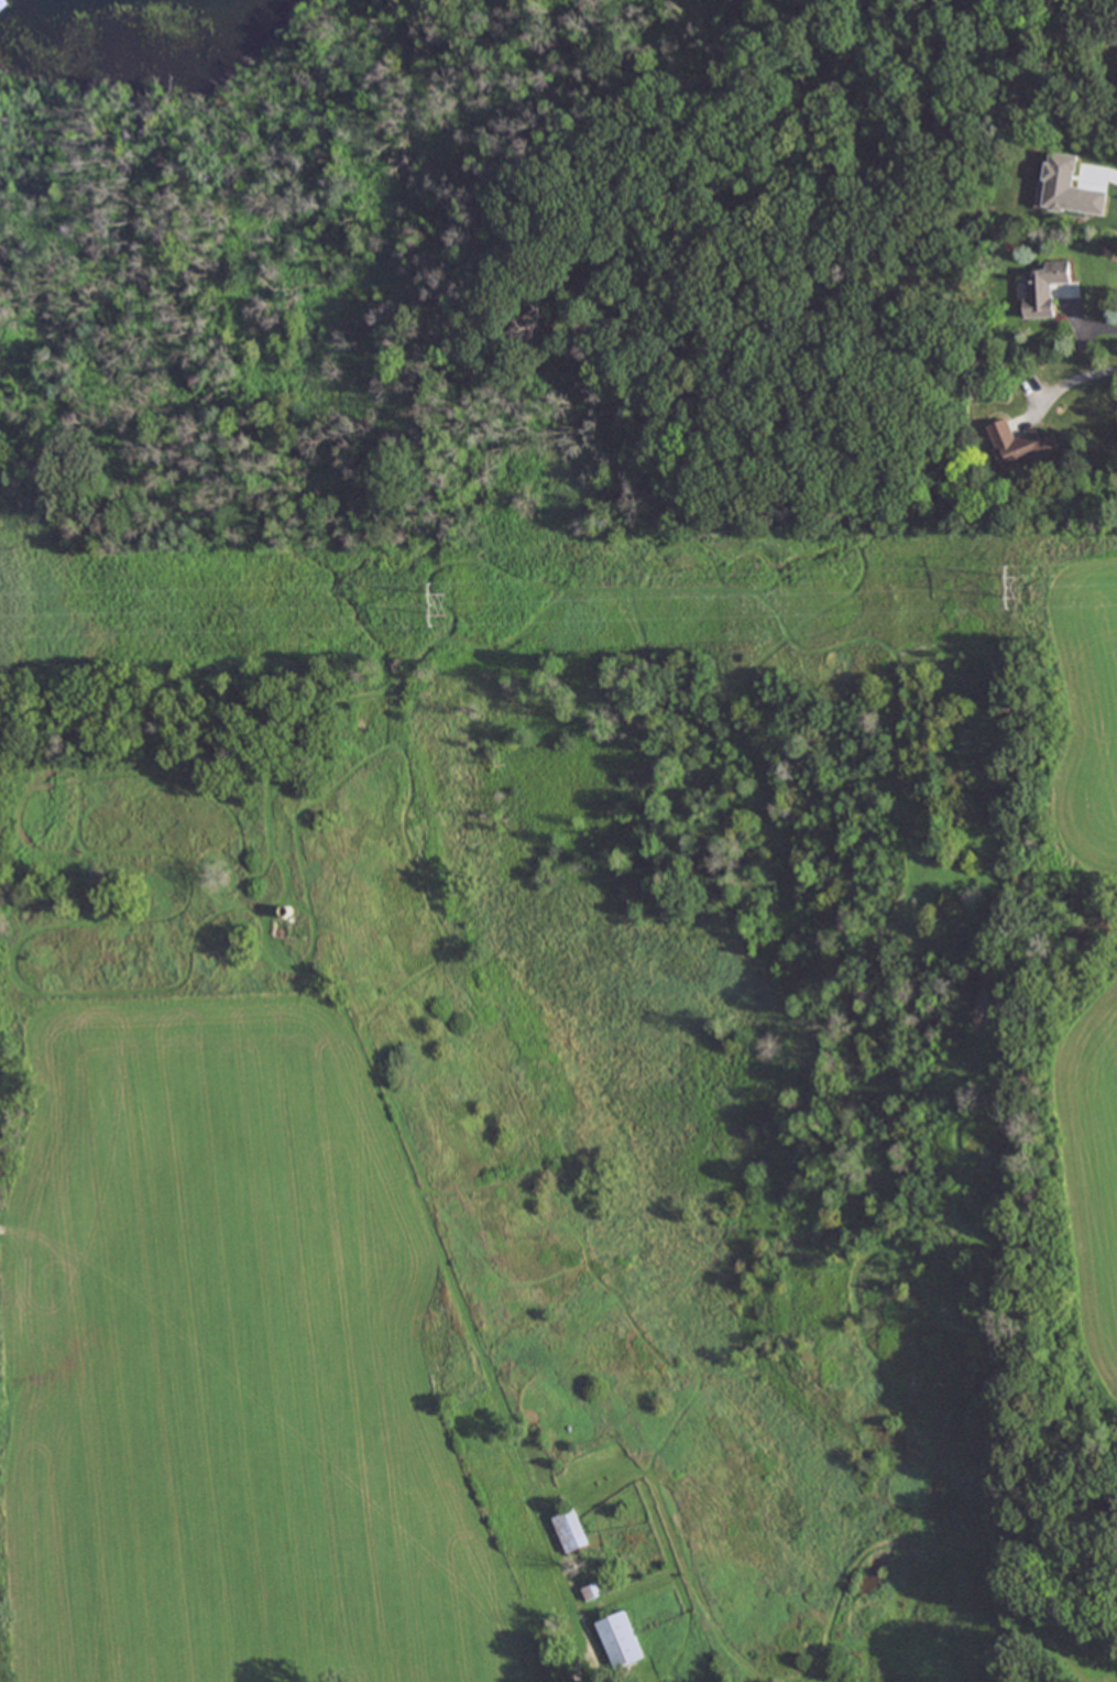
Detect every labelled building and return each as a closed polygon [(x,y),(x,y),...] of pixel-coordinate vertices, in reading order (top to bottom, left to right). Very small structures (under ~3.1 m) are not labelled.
[(1073,186),(1077,155),(1047,151),(1040,208),(1104,216),(1107,190),(1073,186)] [(1053,317),(1052,283),(1070,282),(1070,260),(1044,261),(1045,271),(1025,271),(1026,317),(1053,317)] [(986,425),(1001,469),(1055,450),(1050,434),(1040,437),(1037,429),(1015,437),(1008,417),(986,425)] [(554,1516),(565,1553),(589,1546),(578,1509),(554,1516)] [(643,1658),(626,1609),(596,1620),(613,1669),(643,1658)]
